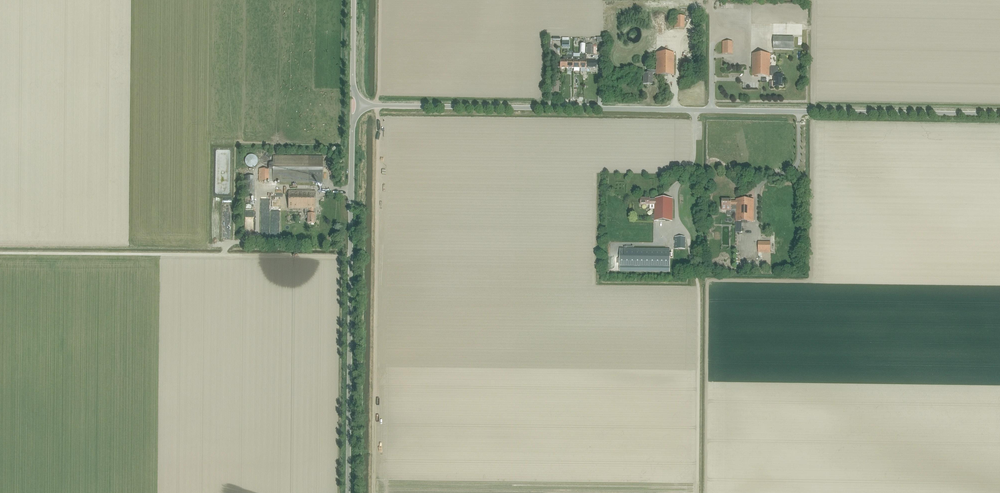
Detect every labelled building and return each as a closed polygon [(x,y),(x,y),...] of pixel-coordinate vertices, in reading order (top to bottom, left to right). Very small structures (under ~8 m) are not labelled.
[(684,28),(684,16),(674,16),(674,28),(684,28)] [(773,49),(793,50),(794,38),(773,37),(773,49)] [(732,54),(733,42),(722,42),(722,54),(732,54)] [(587,44),(587,54),(596,54),(595,46),(593,46),(593,44),(587,44)] [(656,71),(652,71),(647,71),(647,74),(643,74),(643,84),(652,85),(652,74),(656,74),(656,75),(673,75),(674,53),(656,53),(656,71)] [(782,87),(782,75),(778,75),(778,68),(770,68),(770,54),(752,54),(752,76),(770,77),(770,75),(773,75),(773,87),(782,87)] [(596,61),(586,61),(586,56),(579,56),(579,57),(579,69),(586,69),(586,67),(596,67),(596,61)] [(258,162),(258,161),(257,161),(257,160),(257,159),(257,158),(256,158),(256,157),(255,157),(255,156),(254,156),(253,155),(252,155),(251,155),(250,155),(249,155),(248,156),(247,156),(247,157),(246,157),(246,158),(245,159),(245,160),(245,161),(245,162),(245,163),(245,164),(245,165),(246,165),(246,166),(247,166),(247,167),(248,167),(249,168),(250,168),(251,168),(252,168),(253,168),(254,167),(255,167),(255,166),(256,166),(256,165),(257,164),(257,163),(258,162)] [(268,169),(259,169),(259,181),(322,182),(323,157),(272,156),(272,163),(269,163),(268,165),(268,169)] [(244,177),(244,198),(254,198),(254,177),(244,177)] [(314,224),(314,210),(315,210),(315,192),(288,192),(288,210),(304,210),(304,215),(308,215),(307,224),(314,224)] [(650,199),(640,199),(640,205),(649,206),(650,205),(654,205),(654,221),(672,221),(672,199),(655,199),(650,199)] [(722,206),(722,210),(731,211),(731,210),(736,210),(735,222),(753,222),(754,200),(736,200),(736,201),(731,201),(731,200),(722,200),(722,206)] [(685,249),(685,237),(674,237),(674,249),(685,249)] [(770,253),(770,242),(758,242),(758,253),(770,253)] [(620,249),(619,266),(669,266),(670,249),(620,249)]
